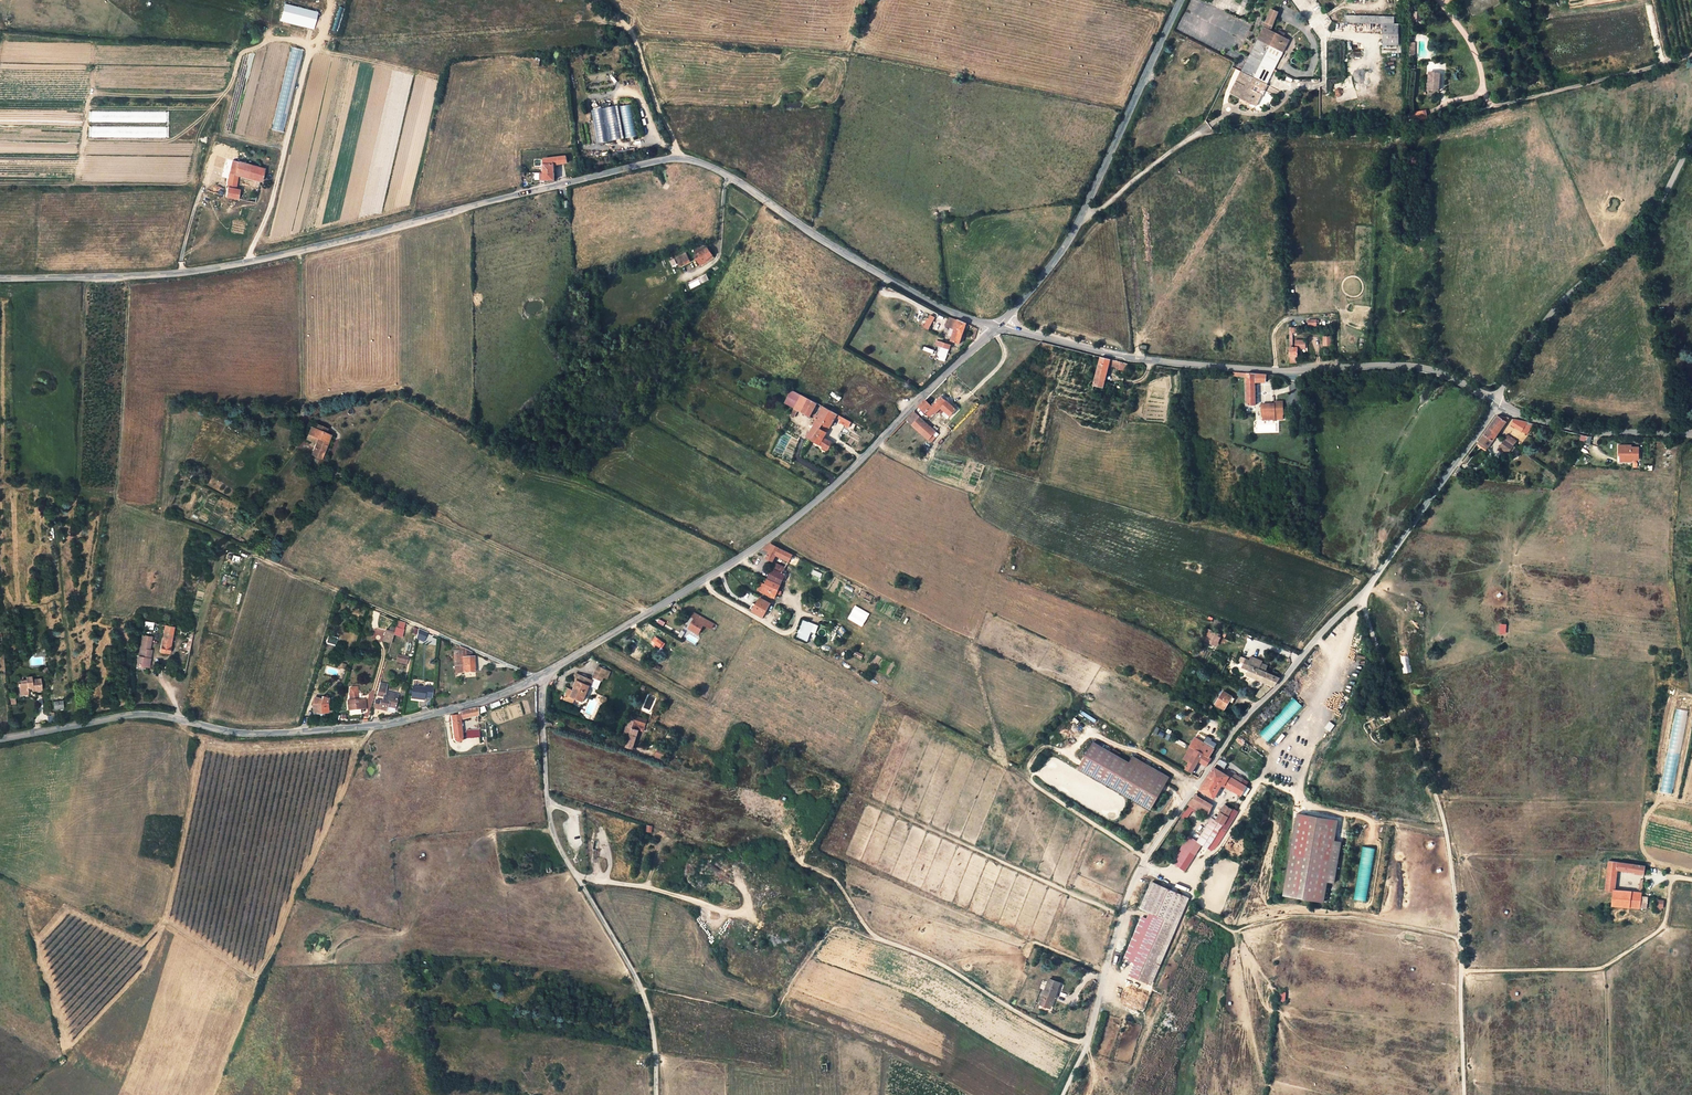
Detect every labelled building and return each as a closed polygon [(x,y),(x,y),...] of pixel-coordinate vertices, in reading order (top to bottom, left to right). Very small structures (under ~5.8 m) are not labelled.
[(1256,14),(1262,1),(1259,0),(1242,0),(1240,6),(1256,14)] [(1283,38),(1277,34),(1275,33),(1283,16),(1275,13),(1252,58),(1277,71),(1292,42),(1283,38)] [(1400,23),(1383,22),(1383,44),(1400,44),(1400,23)] [(1277,71),(1252,58),(1234,94),(1259,107),(1277,71)] [(1426,73),(1426,76),(1435,77),(1434,93),(1438,93),(1439,75),(1426,73)] [(1435,77),(1426,76),(1424,92),(1434,93),(1435,77)] [(632,104),(619,107),(625,138),(638,136),(632,104)] [(617,106),(592,111),(598,143),(624,138),(617,106)] [(1427,110),(1412,113),(1413,121),(1429,118),(1427,110)] [(543,171),(553,170),(553,163),(566,161),(565,154),(543,158),(543,171)] [(222,171),(229,173),(232,161),(225,159),(222,171)] [(226,186),(234,188),(237,174),(234,174),(237,161),(232,159),(232,161),(229,173),(226,186)] [(257,167),(237,161),(234,174),(237,174),(261,180),(263,169),(257,167)] [(543,171),(543,179),(553,178),(554,178),(553,170),(543,171)] [(239,188),(234,188),(226,186),(224,196),(229,197),(233,198),(237,198),(239,188)] [(702,254),(698,257),(701,263),(706,260),(707,261),(715,255),(710,248),(709,249),(708,247),(701,252),(702,254)] [(686,253),(677,257),(682,268),(691,264),(686,253)] [(924,327),(927,328),(934,317),(930,315),(924,327)] [(960,344),(966,323),(958,320),(957,321),(949,317),(945,327),(954,330),(951,341),(960,344)] [(1296,331),(1296,329),(1289,329),(1290,364),(1297,364),(1296,349),(1307,348),(1306,338),(1296,339),(1296,348),(1293,348),(1293,331),(1296,331)] [(949,349),(950,345),(940,342),(935,361),(945,363),(949,349)] [(1103,388),(1109,359),(1100,357),(1093,385),(1103,388)] [(1126,371),(1127,363),(1120,362),(1119,369),(1126,371)] [(1267,382),(1267,375),(1247,373),(1247,405),(1256,405),(1256,382),(1267,382)] [(801,394),(791,414),(795,416),(798,410),(810,417),(817,403),(801,394)] [(945,416),(948,419),(956,409),(941,396),(931,405),(925,400),(920,405),(930,416),(939,407),(941,409),(942,408),(947,413),(945,416)] [(1275,400),(1275,404),(1275,415),(1284,415),(1284,400),(1275,400)] [(1275,404),(1262,404),(1262,419),(1284,419),(1284,415),(1275,415),(1275,404)] [(807,436),(812,439),(818,428),(820,428),(823,423),(831,410),(823,406),(816,420),(814,425),(810,432),(807,436)] [(807,431),(810,432),(814,425),(816,420),(823,406),(816,416),(815,415),(812,419),(814,421),(807,431)] [(823,423),(830,428),(835,417),(837,414),(831,410),(823,423)] [(907,419),(912,424),(920,416),(914,411),(907,419)] [(850,421),(842,416),(840,420),(839,422),(847,427),(850,421)] [(920,416),(912,424),(928,440),(936,431),(933,428),(920,416)] [(1488,429),(1497,435),(1510,419),(1499,416),(1497,416),(1488,429)] [(1521,432),(1527,423),(1519,421),(1514,420),(1511,425),(1521,432)] [(823,423),(820,428),(827,432),(830,428),(823,423)] [(1527,423),(1521,432),(1525,434),(1532,424),(1527,423)] [(312,454),(321,458),(329,435),(324,433),(327,428),(317,424),(314,429),(311,427),(307,438),(316,443),(312,454)] [(818,428),(812,439),(823,445),(827,448),(828,449),(832,442),(824,437),(827,432),(820,428),(818,428)] [(1484,435),(1492,441),(1497,435),(1488,429),(1484,435)] [(1484,435),(1480,441),(1487,447),(1492,441),(1484,435)] [(1506,436),(1504,440),(1512,446),(1514,442),(1506,436)] [(1588,436),(1584,443),(1589,446),(1592,440),(1590,439),(1592,437),(1588,436)] [(1504,440),(1499,446),(1507,453),(1508,452),(1511,447),(1512,446),(1504,440)] [(1485,449),(1487,447),(1480,441),(1478,443),(1485,449)] [(1623,447),(1618,447),(1618,455),(1620,455),(1620,463),(1629,463),(1629,460),(1638,461),(1638,449),(1633,448),(1633,446),(1623,445),(1623,447)] [(1507,453),(1499,446),(1497,449),(1505,455),(1507,453)] [(1453,477),(1460,478),(1462,471),(1458,469),(1453,477)] [(778,556),(789,561),(792,554),(769,544),(756,553),(773,561),(775,557),(777,558),(778,556)] [(783,573),(785,569),(785,568),(776,564),(774,568),(783,573)] [(773,568),(770,574),(783,580),(787,570),(785,569),(783,573),(774,568),(773,568)] [(770,574),(768,579),(781,584),(783,580),(770,574)] [(768,579),(766,582),(779,588),(781,584),(768,579)] [(779,588),(766,582),(761,594),(774,600),(779,588)] [(770,603),(760,598),(753,610),(763,617),(770,603)] [(693,623),(691,625),(689,629),(699,634),(706,619),(699,615),(697,619),(695,617),(692,623),(693,623)] [(807,642),(811,632),(815,634),(818,625),(802,620),(796,638),(807,642)] [(396,628),(404,630),(405,623),(398,621),(396,628)] [(168,653),(172,636),(174,627),(164,625),(159,651),(168,653)] [(174,627),(172,636),(185,638),(183,650),(189,651),(194,631),(174,627)] [(396,627),(394,632),(394,634),(402,636),(404,630),(396,628),(396,627)] [(377,628),(372,638),(379,641),(384,631),(377,628)] [(428,633),(419,629),(417,639),(424,642),(425,640),(428,633)] [(1221,636),(1206,629),(1201,640),(1216,648),(1221,636)] [(394,634),(394,632),(386,630),(383,641),(392,643),(394,634)] [(329,633),(326,641),(335,644),(337,636),(329,633)] [(149,667),(150,661),(147,660),(149,650),(152,637),(143,636),(139,656),(138,665),(149,667)] [(665,643),(656,637),(653,642),(663,648),(665,643)] [(474,672),(474,665),(471,665),(470,653),(462,649),(462,652),(462,658),(462,666),(455,667),(455,674),(474,672)] [(1402,652),(1403,672),(1411,672),(1410,652),(1402,652)] [(1251,666),(1264,671),(1266,667),(1260,665),(1261,663),(1262,661),(1251,657),(1248,664),(1251,666)] [(1267,684),(1274,687),(1281,678),(1264,671),(1251,666),(1247,675),(1267,684)] [(610,672),(598,667),(593,677),(602,681),(603,677),(607,679),(610,672)] [(587,678),(576,673),(573,678),(577,680),(573,689),(569,687),(565,699),(574,703),(576,698),(583,701),(589,685),(585,684),(587,678)] [(31,677),(25,677),(26,681),(20,682),(21,685),(18,685),(19,695),(27,694),(27,689),(31,688),(32,691),(40,690),(39,680),(32,680),(31,677)] [(384,696),(383,702),(388,703),(387,706),(395,707),(398,694),(385,692),(387,683),(380,682),(377,695),(384,696)] [(1274,687),(1267,684),(1255,695),(1259,698),(1261,699),(1274,687)] [(425,696),(432,697),(433,686),(426,685),(426,687),(413,686),(412,698),(425,699),(425,696)] [(1232,697),(1224,692),(1216,704),(1225,709),(1232,697)] [(313,704),(314,713),(328,712),(327,703),(329,699),(322,697),(321,699),(318,698),(317,701),(314,700),(313,704)] [(1268,742),(1302,706),(1293,698),(1259,733),(1268,742)] [(62,709),(62,700),(52,701),(52,709),(62,709)] [(365,700),(357,700),(350,701),(347,701),(349,711),(366,709),(365,700)] [(381,702),(379,710),(386,711),(387,706),(388,703),(383,702),(381,702)] [(461,737),(461,732),(459,720),(478,715),(477,708),(459,712),(458,714),(451,716),(453,737),(453,739),(454,740),(455,741),(457,742),(459,742),(460,741),(461,739),(461,737)] [(1383,709),(1379,711),(1383,720),(1387,718),(1383,709)] [(1082,711),(1080,714),(1094,723),(1096,720),(1082,711)] [(633,727),(638,729),(639,726),(644,728),(647,721),(631,716),(628,728),(626,727),(623,735),(629,737),(633,727)] [(633,727),(629,737),(625,747),(632,749),(639,729),(638,729),(633,727)] [(1204,743),(1214,749),(1217,744),(1211,741),(1212,739),(1207,737),(1204,743)] [(1195,738),(1190,746),(1209,757),(1214,749),(1204,743),(1195,738)] [(1165,778),(1135,761),(1134,762),(1132,765),(1096,745),(1083,769),(1149,806),(1165,778)] [(1209,757),(1190,746),(1187,751),(1194,755),(1186,769),(1192,773),(1199,761),(1207,766),(1212,759),(1209,757)] [(663,760),(665,752),(656,749),(654,758),(663,760)] [(1222,784),(1240,795),(1246,786),(1241,783),(1243,779),(1217,763),(1215,765),(1199,790),(1213,798),(1222,784)] [(1193,807),(1208,816),(1215,805),(1196,794),(1188,804),(1193,807)] [(1193,807),(1188,804),(1185,809),(1181,815),(1185,818),(1193,807)] [(1225,805),(1216,821),(1223,825),(1227,827),(1229,828),(1238,812),(1232,809),(1225,805)] [(1339,820),(1298,814),(1286,897),(1327,903),(1339,820)] [(1219,831),(1223,825),(1216,821),(1212,818),(1198,843),(1209,849),(1215,852),(1225,834),(1221,831),(1219,831)] [(1185,871),(1201,845),(1188,837),(1171,863),(1185,871)] [(1375,849),(1363,847),(1354,899),(1366,901),(1375,849)] [(1642,897),(1642,893),(1638,893),(1614,890),(1616,871),(1631,872),(1631,874),(1644,875),(1645,866),(1609,861),(1605,891),(1613,892),(1611,906),(1646,910),(1647,898),(1642,897)] [(1156,915),(1155,917),(1168,923),(1182,894),(1153,881),(1140,909),(1156,915)] [(1168,923),(1155,917),(1132,969),(1150,976),(1173,923),(1186,896),(1182,894),(1168,923)] [(1044,993),(1055,998),(1058,999),(1061,991),(1058,990),(1061,983),(1050,979),(1044,993)] [(1051,1007),(1055,998),(1044,993),(1041,1003),(1051,1007)]
